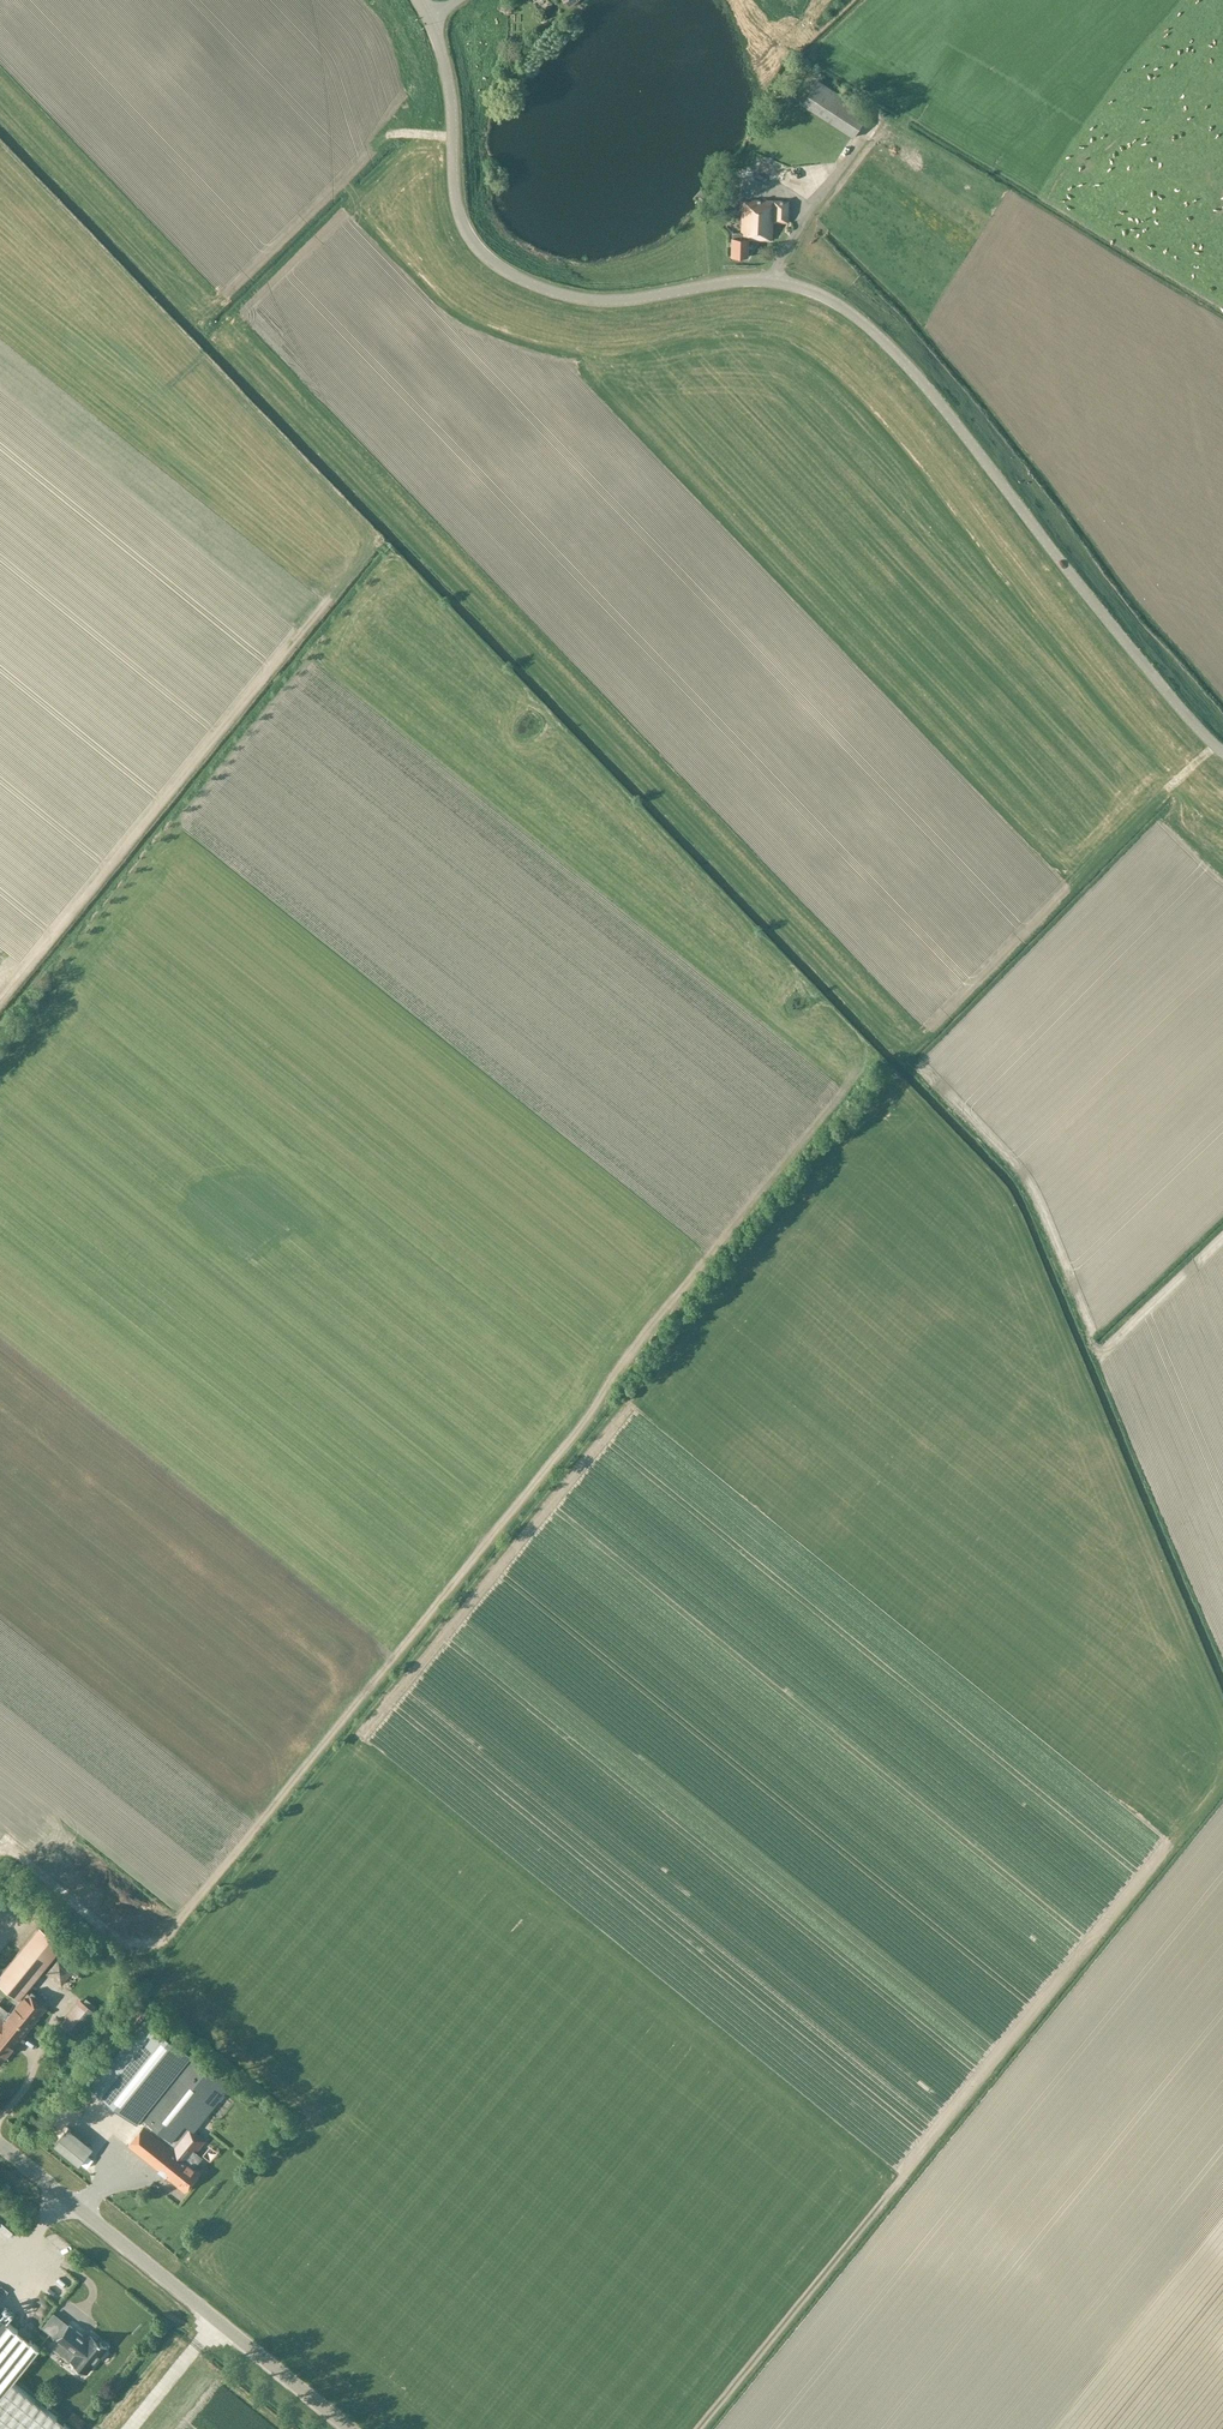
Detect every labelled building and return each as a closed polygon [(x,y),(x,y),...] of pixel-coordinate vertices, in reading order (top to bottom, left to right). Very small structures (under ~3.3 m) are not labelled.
[(817,80),(801,105),(853,138),(869,113),(817,80)] [(782,193),(811,192),(811,188),(831,187),(830,167),(781,169),(782,193)] [(787,202),(741,201),(742,169),(724,168),(722,211),(740,211),(740,233),(732,233),(731,257),(747,257),(748,239),(771,239),(772,221),(787,221),(787,202)] [(28,1992),(27,1992),(26,1991),(63,1945),(39,1926),(0,1975),(0,1982),(22,1999),(5,2019),(0,2015),(0,2064),(46,2007),(28,1992)] [(62,1985),(73,1970),(58,1959),(47,1973),(62,1985)] [(74,2038),(96,2012),(81,1999),(59,2026),(74,2038)] [(143,2117),(194,2054),(145,2015),(90,2083),(137,2121),(142,2115),(143,2117)] [(205,2140),(194,2131),(232,2084),(194,2054),(143,2117),(148,2120),(128,2144),(185,2190),(200,2171),(188,2161),(205,2140)] [(229,2114),(234,2107),(227,2101),(221,2109),(229,2114)] [(101,2149),(111,2154),(119,2138),(109,2133),(101,2149)] [(10,2303),(2,2307),(5,2314),(13,2310),(10,2303)] [(38,2317),(36,2322),(46,2328),(49,2322),(38,2317)] [(7,2322),(0,2331),(0,2428),(71,2428),(72,2428),(11,2380),(38,2347),(7,2322)] [(71,2360),(87,2372),(107,2347),(91,2334),(87,2339),(69,2325),(58,2339),(76,2353),(71,2360)]
